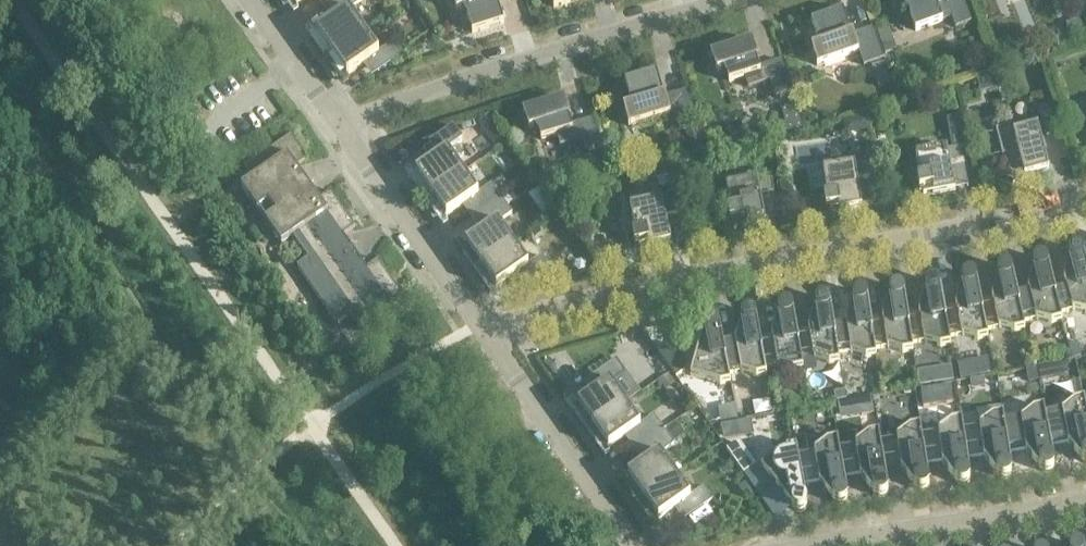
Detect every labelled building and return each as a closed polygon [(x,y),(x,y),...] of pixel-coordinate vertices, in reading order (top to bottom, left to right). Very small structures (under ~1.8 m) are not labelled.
[(362,0),(332,0),(329,2),(338,16),(316,31),(331,53),(363,31),(348,10),(362,0)] [(457,10),(464,8),(472,33),(504,23),(496,0),(453,0),(457,10)] [(915,31),(951,17),(955,28),(971,22),(963,0),(949,0),(946,1),(946,0),(904,0),(915,31)] [(864,65),(884,58),(873,27),(851,35),(843,10),(811,21),(820,46),(813,49),(818,64),(816,64),(817,66),(859,51),(864,65)] [(889,25),(876,30),(880,42),(894,37),(889,25)] [(378,52),(363,31),(331,53),(347,76),(369,60),(377,71),(401,55),(392,43),(378,52)] [(791,92),(781,60),(759,67),(751,43),(752,43),(752,42),(710,55),(711,56),(712,56),(717,71),(724,69),(729,82),(744,77),(748,87),(769,80),(775,97),(791,92)] [(884,60),(871,63),(875,74),(887,70),(884,60)] [(628,126),(670,113),(676,111),(679,122),(695,117),(687,90),(664,97),(656,72),(624,82),(632,107),(624,109),(629,124),(627,125),(628,126)] [(571,125),(564,101),(565,101),(564,100),(523,113),(523,114),(524,114),(529,129),(537,127),(541,140),(556,135),(560,145),(581,139),(585,149),(601,144),(593,118),(571,125)] [(794,104),(779,109),(787,133),(801,128),(794,104)] [(1053,105),(1040,108),(1047,133),(1059,130),(1053,105)] [(489,111),(475,121),(485,135),(499,125),(489,111)] [(1049,169),(1036,119),(995,129),(1002,155),(1009,154),(1012,168),(1009,169),(1013,183),(1031,178),(1030,174),(1049,169)] [(697,126),(683,130),(691,156),(705,151),(697,126)] [(965,127),(949,130),(952,148),(968,146),(965,127)] [(415,173),(431,195),(463,173),(448,151),(462,142),(453,130),(430,146),(438,157),(415,173)] [(291,134),(244,166),(244,167),(252,178),(241,186),(281,244),(293,236),(308,258),(297,266),(337,323),(348,315),(357,327),(403,294),(379,259),(367,267),(344,234),(355,226),(331,191),(319,199),(296,166),(308,158),(291,134)] [(873,141),(859,143),(861,158),(875,155),(873,141)] [(947,148),(915,154),(919,179),(917,180),(919,192),(932,190),(933,196),(940,194),(940,196),(955,193),(950,163),(963,161),(960,147),(947,150),(947,148)] [(846,211),(862,209),(857,179),(870,177),(868,164),(855,166),(855,163),(822,168),(826,194),(824,194),(826,207),(838,205),(839,211),(846,210),(846,211)] [(675,168),(656,172),(658,185),(678,181),(675,168)] [(478,194),(463,173),(431,195),(446,217),(469,201),(478,215),(501,199),(491,184),(478,194)] [(766,224),(761,195),(774,192),(771,179),(758,182),(756,173),(724,179),(730,211),(727,211),(730,224),(742,221),(743,227),(750,226),(751,227),(766,224)] [(665,216),(678,213),(673,189),(628,199),(634,230),(632,231),(634,243),(647,241),(648,247),(655,245),(655,246),(671,243),(665,216)] [(512,193),(503,199),(507,205),(517,199),(512,193)] [(511,213),(501,199),(478,215),(488,228),(465,244),(481,266),(513,244),(498,222),(511,213)] [(528,265),(513,244),(481,266),(496,288),(519,273),(527,284),(550,268),(541,256),(528,265)] [(1052,284),(1059,313),(1060,313),(1072,310),(1085,313),(1085,267),(1083,255),(1082,254),(1082,253),(1081,252),(1080,251),(1078,250),(1077,250),(1074,250),(1073,250),(1072,251),(1070,252),(1070,253),(1069,254),(1069,255),(1064,278),(1064,279),(1064,280),(1064,281),(1052,284)] [(1028,290),(1016,293),(1023,322),(1035,319),(1051,323),(1052,323),(1062,320),(1060,313),(1059,313),(1052,284),(1047,264),(1047,263),(1046,262),(1045,261),(1044,260),(1043,259),(1042,259),(1040,259),(1039,259),(1038,259),(1036,260),(1035,261),(1034,262),(1034,263),(1034,264),(1028,287),(1028,289),(1028,290)] [(992,298),(980,300),(986,330),(998,327),(1014,331),(1015,331),(1025,329),(1023,322),(1016,293),(1012,273),(1011,272),(1011,271),(1009,269),(1008,268),(1006,267),(1004,267),(1001,268),(1000,269),(999,270),(998,271),(998,273),(992,295),(992,296),(992,298)] [(955,305),(943,307),(943,308),(949,337),(961,335),(976,339),(977,339),(978,339),(987,337),(986,330),(980,300),(976,281),(975,279),(975,278),(974,277),(972,276),(971,275),(970,275),(969,275),(968,275),(967,275),(965,276),(964,277),(963,278),(963,279),(961,284),(955,303),(955,305)] [(919,311),(907,314),(911,344),(912,344),(924,341),(940,346),(941,346),(950,344),(949,337),(943,308),(943,307),(940,287),(939,286),(939,285),(938,283),(937,283),(936,282),(933,282),(931,282),(930,282),(928,284),(927,285),(926,287),(919,309),(919,310),(919,311)] [(882,317),(870,319),(874,349),(875,349),(887,347),(902,352),(903,352),(913,351),(912,344),(911,344),(907,314),(904,294),(903,292),(903,291),(902,290),(901,289),(898,288),(896,288),(895,288),(893,289),(892,289),(891,290),(890,291),(890,292),(882,315),(882,316),(882,317)] [(845,322),(833,324),(838,354),(850,352),(865,358),(866,358),(876,356),(875,349),(874,349),(870,319),(867,299),(867,298),(866,297),(866,296),(864,294),(863,294),(862,293),(861,293),(860,293),(858,293),(857,294),(855,295),(855,296),(854,297),(853,298),(846,320),(845,321),(845,322)] [(808,329),(796,331),(801,360),(813,358),(829,364),(830,364),(839,362),(838,354),(833,324),(830,305),(830,304),(829,303),(828,302),(827,300),(826,300),(823,299),(821,299),(819,300),(818,301),(817,302),(817,303),(815,308),(809,326),(808,327),(808,328),(808,329)] [(771,335),(759,337),(764,367),(765,367),(777,365),(792,370),(794,370),(803,368),(801,360),(796,331),(793,311),(792,310),(792,309),(791,308),(789,307),(787,306),(785,305),(784,306),(782,307),(781,307),(780,308),(779,309),(779,310),(772,333),(771,334),(771,335)] [(735,342),(722,345),(728,374),(740,372),(755,377),(756,377),(766,375),(765,367),(764,367),(759,337),(755,318),(755,317),(755,316),(753,314),(752,313),(751,313),(749,312),(748,312),(747,313),(746,313),(745,314),(743,315),(742,316),(742,317),(735,340),(735,341),(735,342)] [(730,382),(728,374),(722,345),(718,325),(718,324),(718,323),(717,322),(716,321),(715,321),(713,320),(712,320),(711,320),(709,320),(708,320),(707,321),(707,322),(706,323),(705,324),(705,325),(690,375),(719,384),(721,384),(730,382)] [(1078,341),(1069,343),(1073,358),(1082,355),(1078,341)] [(670,344),(658,352),(675,377),(684,371),(685,365),(670,344)] [(577,404),(593,426),(625,404),(610,382),(624,373),(615,361),(592,377),(600,388),(577,404)] [(952,365),(918,371),(920,385),(954,380),(952,365)] [(1035,367),(1025,369),(1028,383),(1038,381),(1035,367)] [(1036,369),(1039,380),(1047,378),(1045,367),(1036,369)] [(668,374),(659,380),(665,389),(674,383),(668,374)] [(834,394),(835,402),(846,399),(845,392),(834,394)] [(871,397),(858,400),(861,414),(873,411),(871,397)] [(1045,415),(1050,445),(1067,441),(1068,442),(1068,443),(1084,462),(1085,463),(1085,411),(1085,407),(1084,399),(1074,401),(1073,402),(1061,412),(1045,415)] [(640,425),(625,404),(593,426),(608,448),(631,433),(640,446),(664,430),(654,416),(640,425)] [(1020,419),(1004,422),(1003,422),(1008,452),(1026,449),(1026,450),(1026,451),(1041,470),(1043,471),(1045,472),(1046,472),(1048,472),(1049,472),(1050,471),(1052,470),(1053,469),(1053,467),(1054,466),(1054,464),(1050,445),(1045,415),(1043,407),(1033,409),(1032,409),(1020,419)] [(979,425),(963,428),(962,428),(966,457),(967,457),(983,455),(984,456),(984,457),(998,476),(1000,477),(1001,478),(1002,479),(1003,479),(1006,479),(1007,478),(1009,477),(1010,476),(1011,474),(1011,473),(1011,472),(1011,471),(1008,452),(1003,422),(1004,422),(1003,414),(993,415),(992,415),(979,425)] [(938,430),(921,433),(925,463),(942,460),(942,462),(943,463),(957,482),(957,483),(958,483),(959,484),(961,485),(963,485),(965,484),(966,484),(967,483),(968,481),(969,480),(969,478),(969,477),(967,457),(966,457),(962,428),(963,428),(961,419),(952,421),(951,421),(938,430)] [(676,421),(664,430),(671,440),(684,432),(676,421)] [(734,436),(732,425),(719,427),(721,439),(734,436)] [(896,437),(879,439),(884,469),(901,467),(901,468),(902,469),(916,488),(916,489),(917,489),(919,490),(921,491),(922,491),(924,490),(925,490),(927,488),(928,487),(928,486),(928,484),(928,483),(925,463),(921,433),(920,425),(911,427),(909,427),(896,437)] [(671,440),(664,430),(640,446),(650,460),(627,475),(643,497),(675,475),(660,454),(674,444),(671,440)] [(855,443),(838,446),(843,476),(860,473),(860,474),(861,475),(875,494),(876,495),(877,496),(878,497),(880,497),(881,497),(883,497),(884,496),(885,495),(886,494),(887,492),(888,491),(888,490),(887,489),(884,469),(879,439),(878,432),(869,433),(868,433),(867,434),(855,443)] [(805,436),(796,438),(798,451),(808,449),(805,436)] [(813,451),(797,454),(796,454),(802,483),(819,480),(819,481),(820,483),(834,501),(836,503),(838,504),(839,504),(840,504),(842,504),(843,503),(845,502),(846,501),(846,499),(847,498),(847,497),(847,496),(843,476),(838,446),(837,439),(828,440),(827,441),(826,441),(813,451)] [(726,449),(743,474),(756,465),(740,444),(735,443),(726,449)] [(806,503),(802,483),(796,454),(797,454),(795,446),(786,448),(785,448),(761,467),(794,509),(795,510),(796,511),(798,511),(800,511),(801,511),(802,510),(804,509),(805,508),(806,507),(806,505),(806,503)] [(690,496),(675,475),(643,497),(658,520),(681,504),(689,515),(712,499),(704,487),(690,496)]
